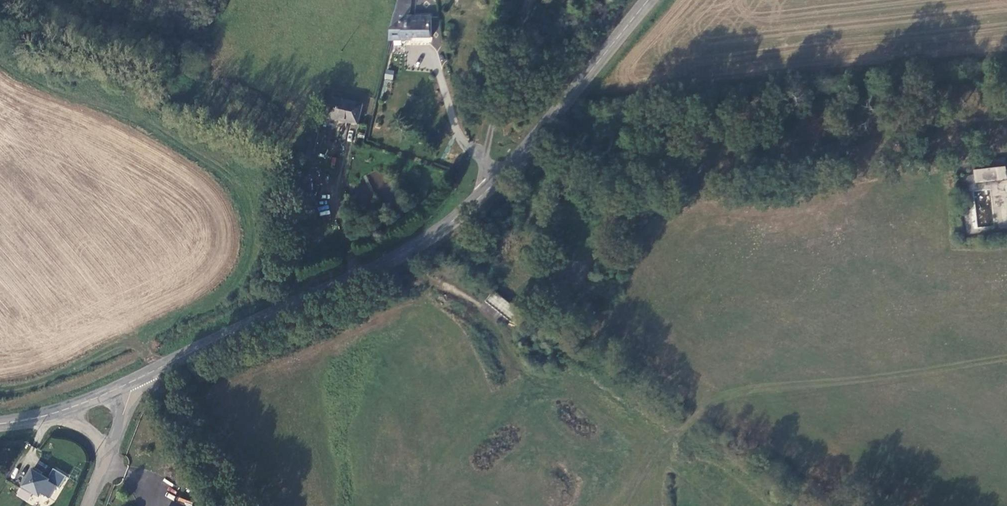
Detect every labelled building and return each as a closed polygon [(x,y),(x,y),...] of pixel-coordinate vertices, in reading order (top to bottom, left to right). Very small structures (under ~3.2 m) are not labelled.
[(395,11),(388,38),(410,40),(411,36),(430,36),(430,14),(411,14),(411,0),(398,0),(395,11)] [(386,69),(384,78),(392,80),(394,70),(386,69)] [(330,95),(322,123),(337,129),(340,120),(355,124),(360,102),(330,95)] [(1000,158),(974,161),(977,184),(1003,181),(1000,158)] [(301,189),(300,169),(290,164),(293,191),(301,189)] [(976,212),(977,226),(992,225),(991,219),(983,220),(982,212),(976,212)] [(38,476),(40,474),(31,469),(19,488),(30,495),(31,492),(38,496),(40,493),(47,497),(54,486),(57,488),(64,476),(51,468),(46,478),(44,480),(38,476)]
